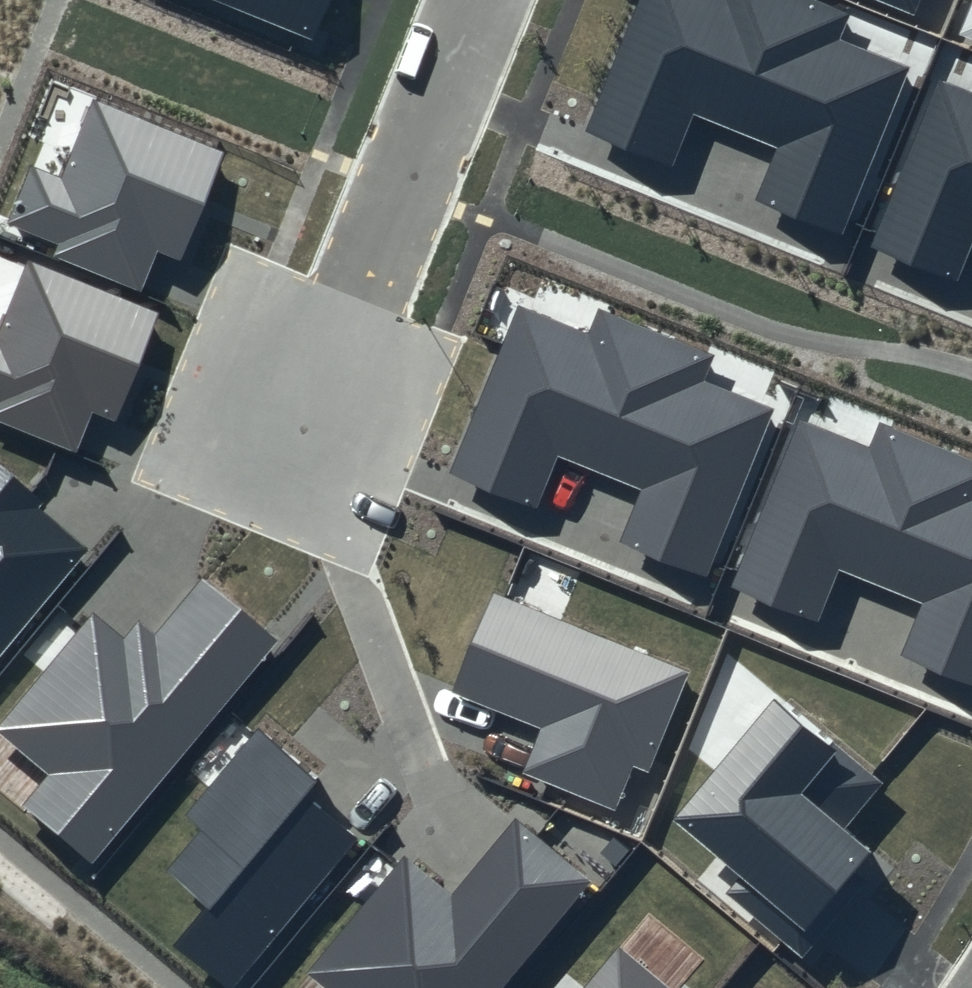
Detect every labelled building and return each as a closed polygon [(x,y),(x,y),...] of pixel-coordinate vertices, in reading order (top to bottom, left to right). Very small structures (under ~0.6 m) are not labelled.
[(313,40),(329,0),(214,0),(313,40)] [(813,0),(643,0),(591,130),(675,165),(695,117),(777,149),(757,199),(844,234),(911,68),(838,39),(848,14),(813,0)] [(911,14),(917,0),(877,0),(911,14)] [(960,36),(971,41),(971,6),(960,36)] [(942,81),(875,246),(960,280),(971,250),(971,93),(942,81)] [(224,153),(92,101),(61,178),(31,166),(7,224),(58,245),(53,257),(141,292),(157,252),(180,262),(224,153)] [(28,260),(0,328),(0,421),(76,452),(92,414),(115,423),(160,313),(28,260)] [(710,355),(598,310),(588,335),(519,307),(452,472),(537,506),(557,458),(638,491),(618,540),(706,575),(773,410),(700,380),(710,355)] [(880,424),(870,448),(801,421),(734,585),(819,620),(839,572),(920,604),(900,654),(971,682),(971,461),(880,424)] [(0,465),(0,654),(87,548),(40,509),(45,502),(0,465)] [(201,579),(155,635),(138,621),(124,638),(92,611),(0,722),(0,736),(47,775),(20,807),(91,865),(276,641),(201,579)] [(687,673),(491,593),(450,693),(537,728),(519,774),(614,812),(633,767),(646,772),(687,673)] [(883,784),(776,693),(670,818),(739,876),(726,891),(802,955),(863,883),(854,875),(871,854),(843,831),(883,784)] [(257,728),(183,815),(201,829),(165,871),(211,909),(179,945),(230,987),(232,987),(357,841),(306,798),(320,781),(257,728)] [(515,818),(451,895),(405,857),(307,975),(323,987),(503,987),(591,881),(515,818)] [(618,949),(586,987),(666,987),(618,949)]
